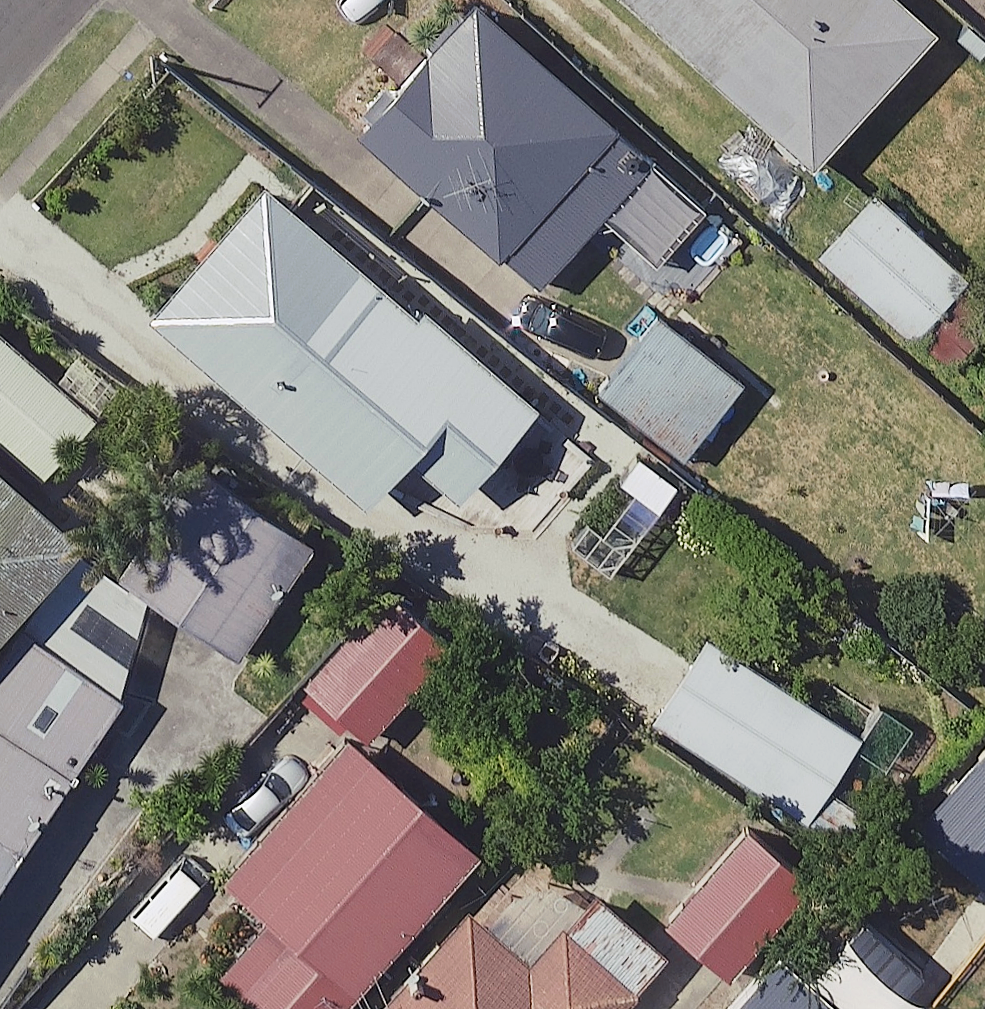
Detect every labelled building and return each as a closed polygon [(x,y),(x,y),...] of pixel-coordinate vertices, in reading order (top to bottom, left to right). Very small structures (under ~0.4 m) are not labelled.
[(834,176),(960,32),(923,0),(630,0),(834,176)] [(496,9),(378,144),(526,272),(643,136),(496,9)] [(285,192),(169,325),(389,515),(427,471),(481,517),(559,428),(285,192)] [(888,197),(833,261),(938,350),(984,294),(984,278),(888,197)] [(760,395),(672,325),(615,395),(703,466),(760,395)] [(54,478),(104,421),(0,330),(0,430),(54,478)] [(116,555),(0,451),(0,683),(116,555)] [(132,583),(256,660),(325,550),(201,472),(132,583)] [(325,692),(386,744),(465,652),(403,600),(325,692)] [(723,640),(667,724),(823,828),(879,744),(723,640)] [(0,720),(0,928),(149,709),(52,643),(0,720)] [(365,744),(239,887),(283,925),(234,980),(267,1008),(365,1008),(497,860),(365,744)] [(824,890),(762,836),(681,928),(742,982),(824,890)] [(654,996),(578,932),(547,968),(482,912),(398,1008),(642,1008),(654,996)]
